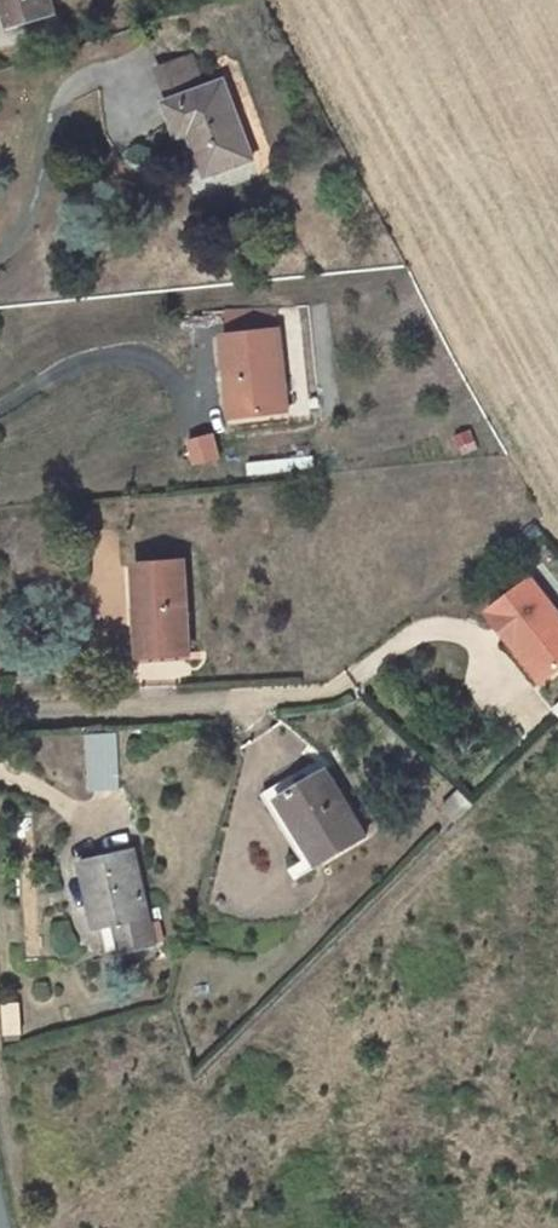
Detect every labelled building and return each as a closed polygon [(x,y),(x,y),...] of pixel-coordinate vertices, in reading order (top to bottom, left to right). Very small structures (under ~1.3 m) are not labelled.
[(51,3),(50,0),(7,0),(12,15),(51,3)] [(205,83),(192,51),(158,62),(181,130),(192,126),(207,170),(260,152),(228,74),(205,83)] [(275,401),(269,325),(217,328),(221,368),(232,367),(235,405),(275,401)] [(219,433),(193,437),(197,461),(223,457),(219,433)] [(184,644),(178,554),(133,559),(139,647),(184,644)] [(528,575),(485,609),(514,645),(519,641),(546,673),(557,663),(557,612),(528,575)] [(546,673),(519,641),(514,645),(508,649),(535,681),(546,673)] [(123,788),(120,730),(89,731),(91,790),(123,788)] [(361,831),(316,756),(273,785),(317,857),(361,831)] [(435,806),(451,822),(471,802),(453,786),(435,806)] [(143,849),(91,854),(95,882),(101,882),(106,922),(125,920),(128,946),(162,942),(160,922),(151,922),(143,849)]
